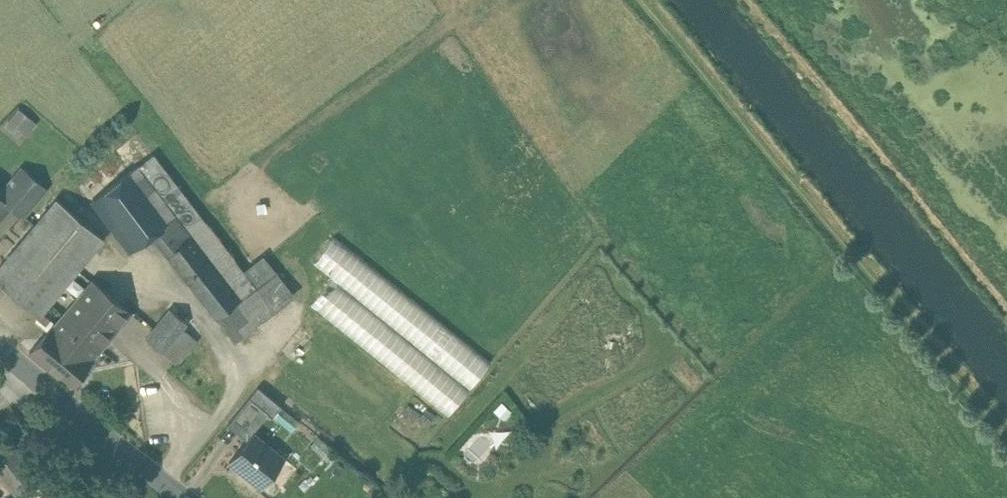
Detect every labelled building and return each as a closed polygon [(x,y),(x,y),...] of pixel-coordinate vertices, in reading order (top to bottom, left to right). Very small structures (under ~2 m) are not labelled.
[(21,140),(37,121),(20,107),(4,126),(21,140)] [(244,271),(153,154),(91,202),(130,253),(152,235),(232,339),(272,308),(256,287),(244,271)] [(31,178),(22,188),(13,180),(4,191),(26,210),(44,189),(31,178)] [(0,267),(0,282),(38,315),(103,238),(57,199),(0,267)] [(0,199),(0,216),(9,206),(0,199)] [(488,360),(333,236),(312,263),(330,277),(467,387),(488,360)] [(244,271),(256,287),(275,271),(263,256),(244,271)] [(275,271),(256,287),(272,308),(275,312),(295,297),(275,271)] [(467,387),(330,277),(310,303),(446,413),(467,387)] [(92,281),(63,316),(99,348),(129,312),(92,281)] [(62,317),(51,307),(44,315),(56,324),(62,317)] [(170,309),(146,339),(162,353),(179,332),(187,323),(170,309)] [(99,348),(63,316),(62,317),(56,324),(52,329),(50,327),(30,351),(71,386),(91,362),(89,360),(99,348)] [(179,332),(162,353),(180,367),(196,347),(179,332)] [(281,406),(258,387),(250,397),(262,408),(269,413),(268,414),(272,417),(281,406)] [(250,397),(228,425),(247,440),(252,434),(246,429),(262,408),(250,397)] [(247,440),(229,462),(261,487),(273,471),(269,468),(279,455),(252,433),(247,440)] [(11,447),(0,456),(0,474),(19,497),(39,480),(11,447)] [(279,455),(269,468),(273,471),(284,458),(279,455)] [(259,490),(268,497),(273,497),(297,469),(284,458),(273,471),(261,487),(259,490)]
